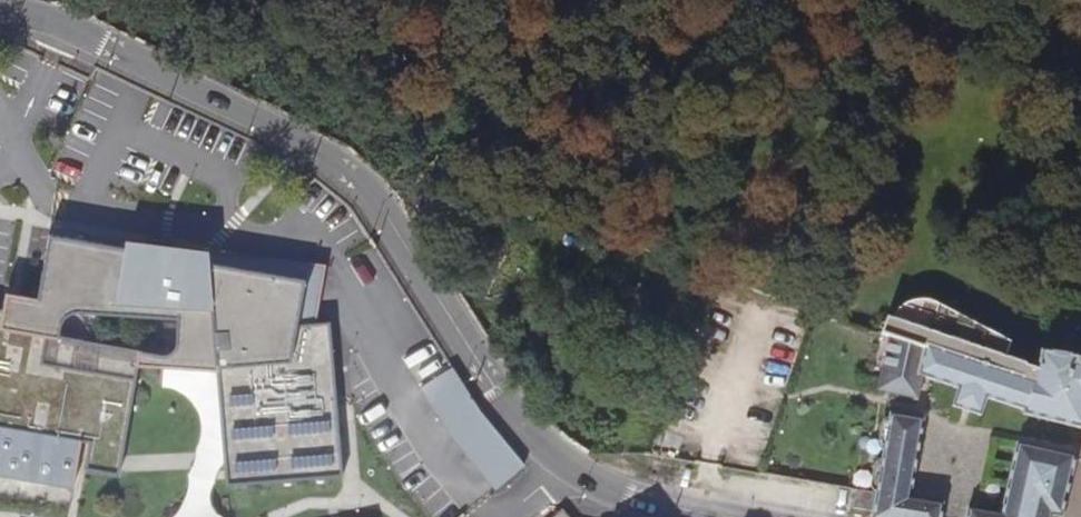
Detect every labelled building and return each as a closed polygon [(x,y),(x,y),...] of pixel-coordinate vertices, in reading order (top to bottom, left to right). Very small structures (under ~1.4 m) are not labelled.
[(297,324),(304,279),(209,262),(208,267),(178,262),(178,257),(49,233),(43,269),(42,269),(37,297),(19,293),(16,311),(0,308),(0,476),(74,488),(81,441),(85,442),(89,443),(84,470),(119,476),(121,464),(122,454),(130,411),(131,411),(136,382),(139,365),(211,370),(217,370),(227,486),(344,476),(330,321),(297,324)] [(885,319),(882,336),(892,337),(882,391),(921,400),(925,378),(961,389),(957,405),(984,414),(990,398),(1024,409),(1024,414),(1080,429),(1080,363),(1080,359),(1041,353),(1038,370),(1004,365),(1005,353),(931,310),(922,305),(916,302),(909,301),(902,304),(896,307),(893,311),(891,319),(885,319)] [(420,387),(432,404),(445,428),(493,489),(526,464),(480,406),(453,366),(421,387),(420,387)] [(877,482),(875,492),(855,488),(855,492),(852,507),(872,511),(871,516),(943,516),(946,504),(912,498),(925,420),(889,414),(887,426),(884,442),(880,466),(877,482)] [(884,442),(887,426),(879,424),(876,441),(884,442)] [(966,516),(1055,516),(1056,511),(1065,512),(1077,456),(1017,442),(1000,512),(969,507),(966,516)] [(877,482),(880,466),(871,465),(869,480),(877,482)]
